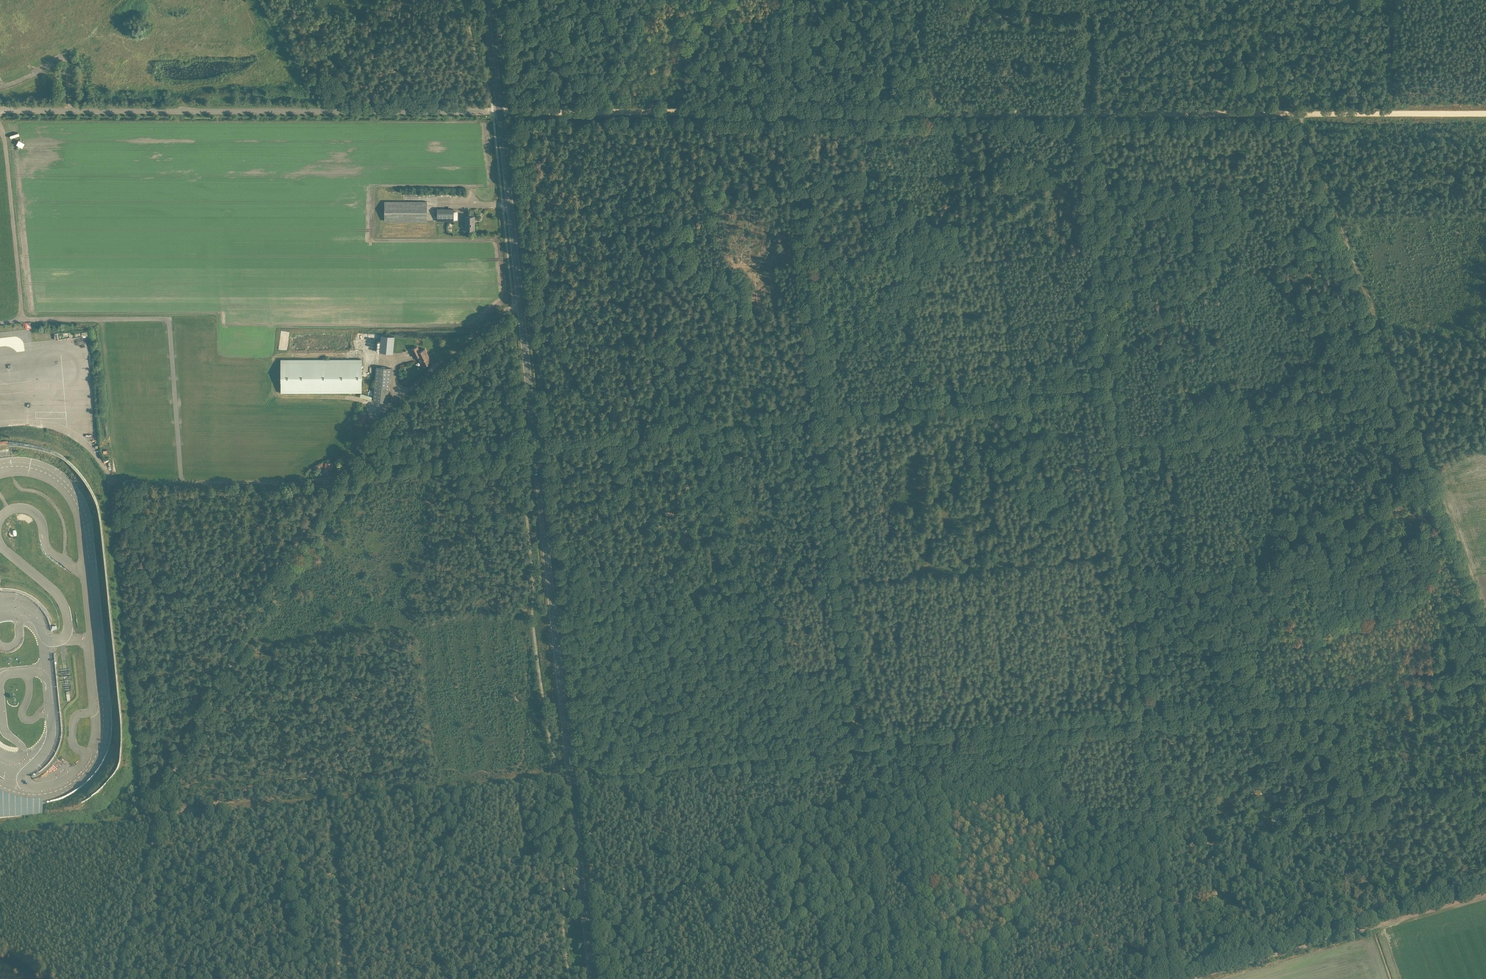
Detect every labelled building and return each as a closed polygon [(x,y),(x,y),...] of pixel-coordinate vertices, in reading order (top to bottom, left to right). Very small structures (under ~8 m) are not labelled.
[(427,201),(404,201),(384,201),(384,221),(425,221),(427,221),(427,220),(427,219),(427,201)] [(437,221),(454,221),(454,209),(437,209),(437,221)] [(474,216),(469,216),(466,216),(466,229),(474,229),(474,216)] [(381,334),(381,335),(379,352),(393,353),(395,336),(381,334)] [(417,346),(411,349),(415,357),(418,356),(423,365),(431,361),(425,348),(420,351),(417,346)] [(362,392),(362,359),(281,359),(281,392),(362,392)] [(376,366),(375,377),(373,400),(388,401),(391,367),(376,366)] [(331,468),(333,469),(333,463),(326,462),(321,462),(321,467),(325,467),(325,468),(325,470),(326,471),(326,473),(326,474),(330,475),(331,471),(331,468)] [(1271,810),(1272,821),(1280,820),(1279,810),(1271,810)]
